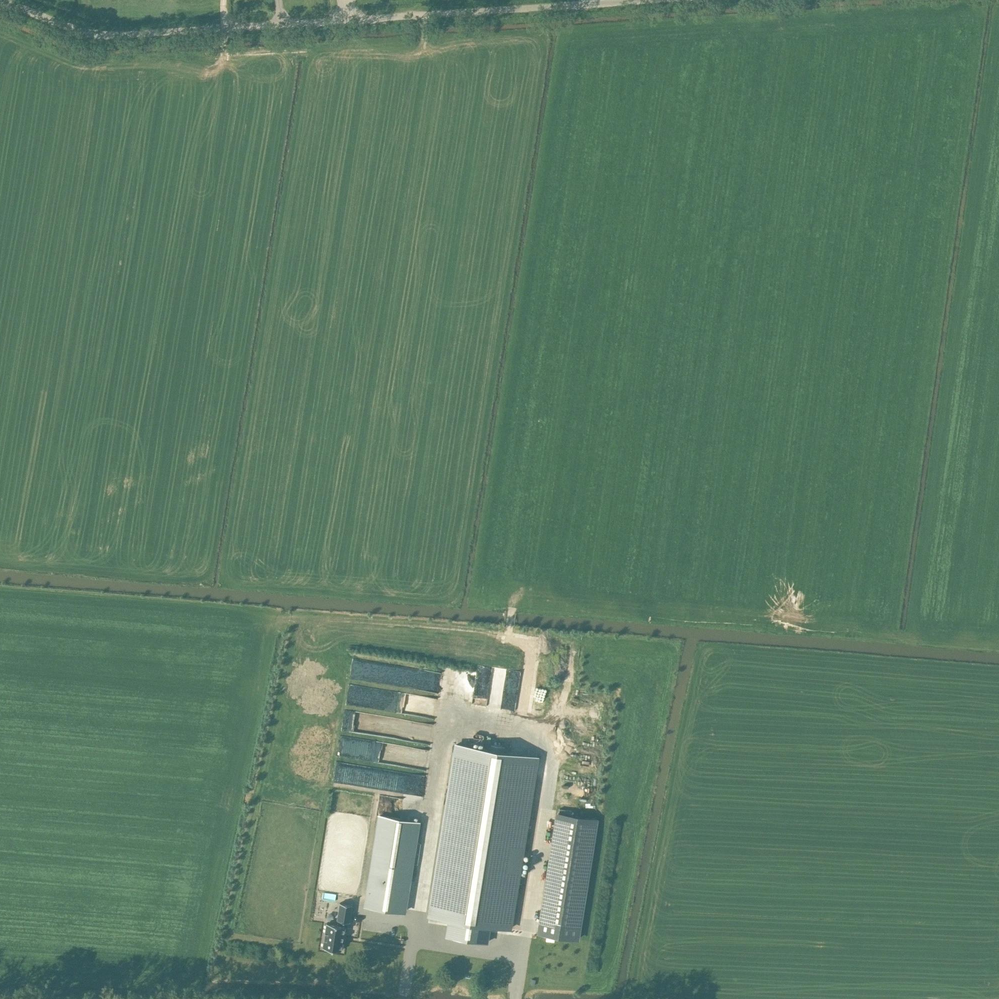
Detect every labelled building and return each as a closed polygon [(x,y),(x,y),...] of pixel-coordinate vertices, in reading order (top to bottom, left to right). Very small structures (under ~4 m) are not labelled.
[(353,658),(349,678),(359,679),(362,659),(353,658)] [(489,673),(487,706),(503,707),(505,674),(489,673)] [(435,699),(437,697),(436,696),(410,687),(407,696),(404,693),(406,688),(404,688),(400,700),(402,698),(408,700),(415,693),(412,700),(417,704),(414,711),(411,710),(410,716),(408,718),(411,721),(410,725),(417,727),(423,733),(431,735),(436,719),(430,717),(429,716),(435,699)] [(537,754),(538,748),(507,743),(506,747),(509,747),(509,750),(537,754)] [(509,928),(517,883),(522,883),(523,878),(518,877),(537,757),(528,756),(501,751),(502,746),(493,744),(492,750),(465,746),(457,744),(429,916),(449,919),(446,935),(487,942),(490,925),(509,928)] [(337,762),(334,780),(359,785),(361,775),(365,776),(366,768),(337,762)] [(577,939),(596,820),(593,819),(558,813),(539,933),(577,939)] [(404,912),(418,822),(380,816),(366,906),(404,912)] [(341,950),(345,925),(344,925),(344,921),(349,922),(352,904),(340,903),(337,920),(338,920),(338,924),(327,923),(323,947),(341,950)]
